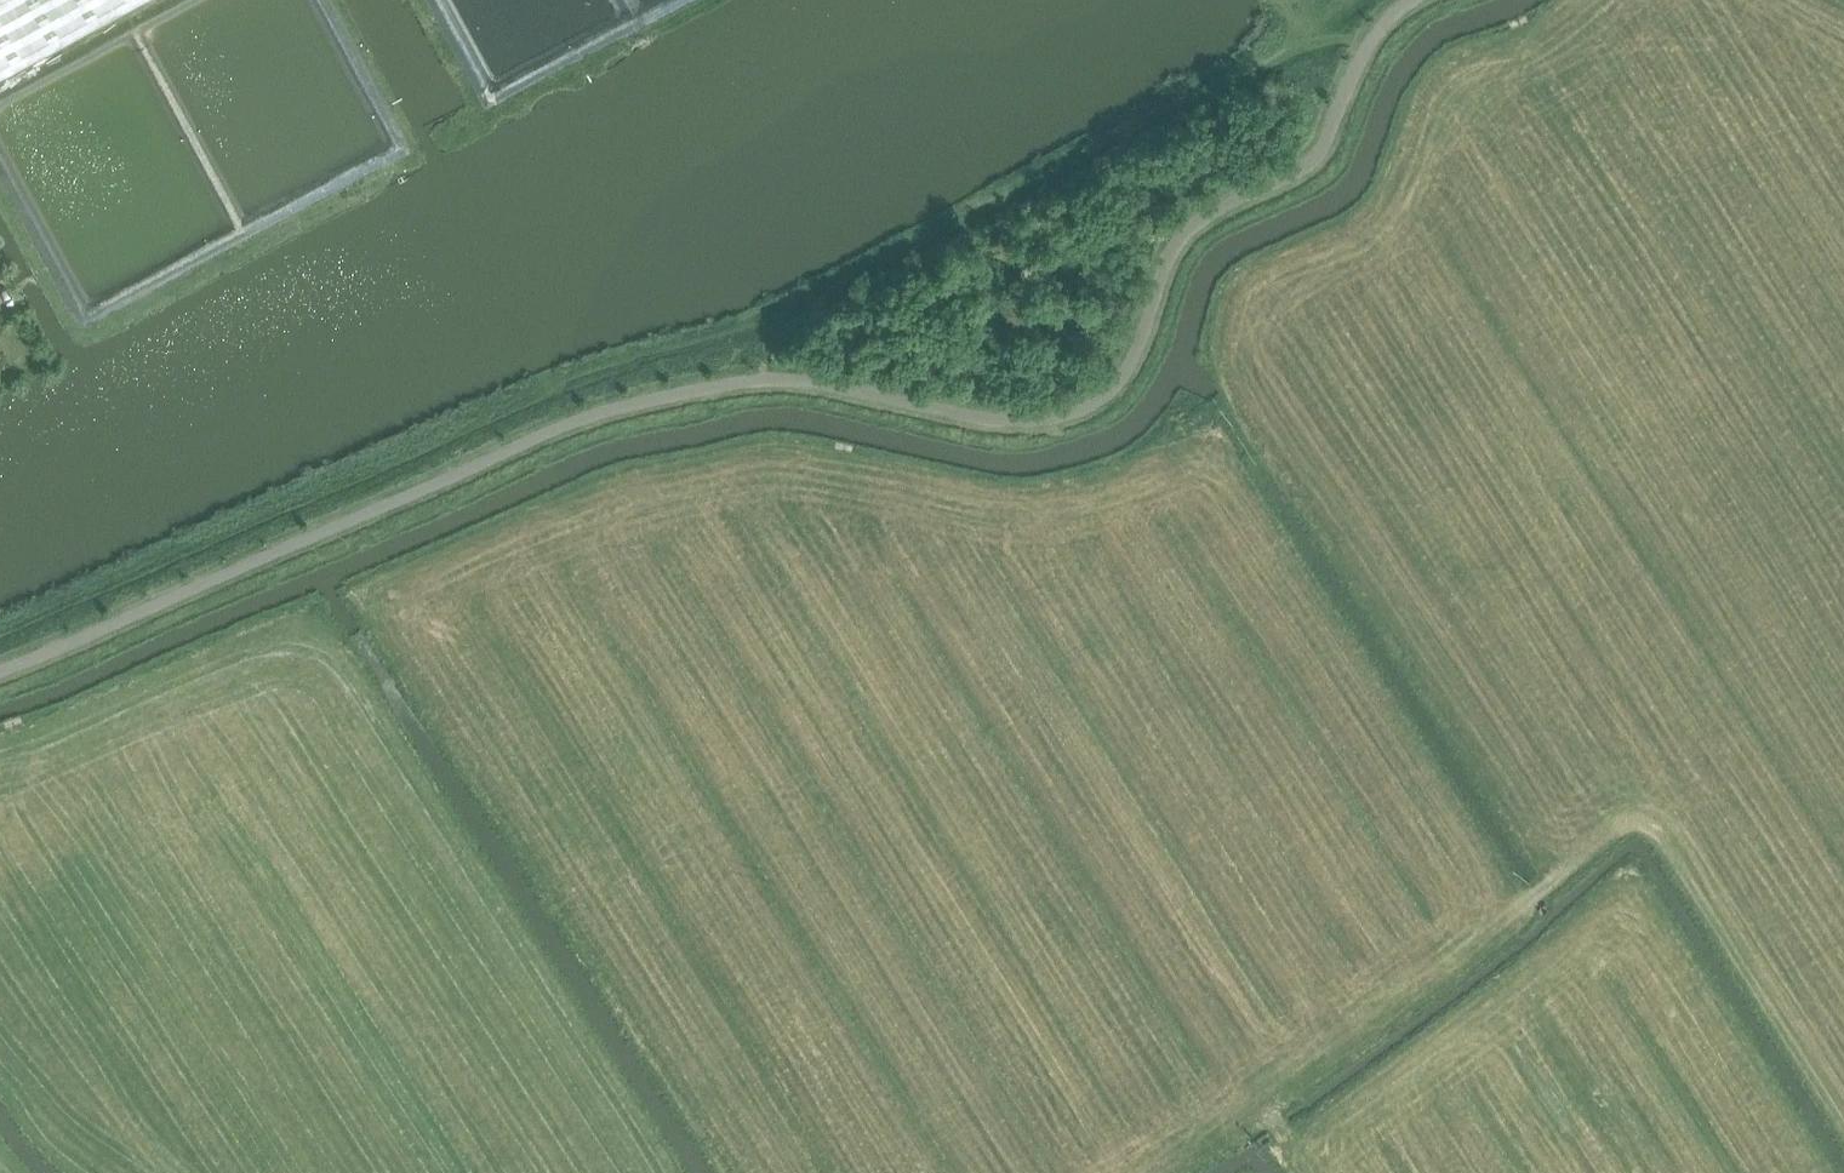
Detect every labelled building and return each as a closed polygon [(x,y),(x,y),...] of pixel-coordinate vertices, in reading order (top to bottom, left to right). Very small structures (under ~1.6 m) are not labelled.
[(146,0),(0,0),(0,79),(146,0)]
